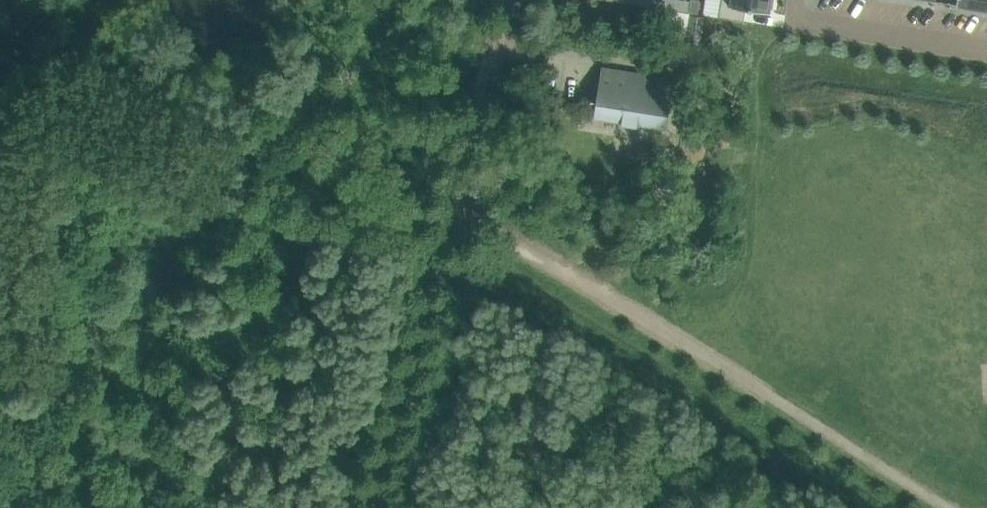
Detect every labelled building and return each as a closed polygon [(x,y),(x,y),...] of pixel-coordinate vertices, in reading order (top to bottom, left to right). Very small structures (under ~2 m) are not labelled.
[(675,9),(676,0),(614,0),(675,9)] [(703,14),(719,16),(744,21),(746,8),(770,12),(771,8),(773,8),(774,0),(705,0),(703,14)] [(674,78),(622,70),(602,67),(594,117),(622,122),(622,123),(638,126),(638,124),(666,129),(674,78)]
